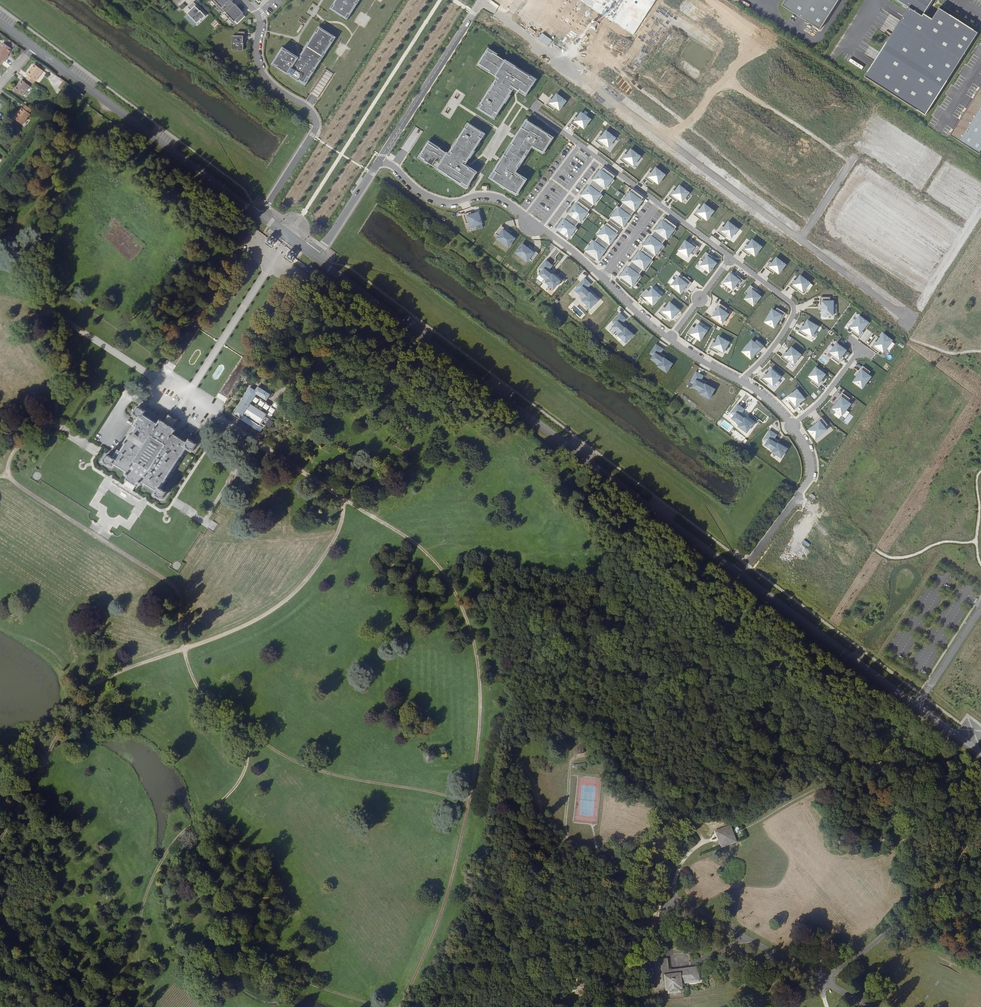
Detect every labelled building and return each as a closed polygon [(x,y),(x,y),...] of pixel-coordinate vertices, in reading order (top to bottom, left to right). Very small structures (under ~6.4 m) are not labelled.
[(225,9),(232,3),(229,0),(221,0),(216,5),(220,9),(222,8),(224,10),(225,9)] [(334,5),(333,4),(330,10),(335,14),(336,12),(342,16),(341,17),(346,21),(350,15),(356,5),(357,5),(361,0),(337,0),(334,5)] [(634,36),(656,0),(577,0),(634,36)] [(781,5),(820,30),(839,0),(785,0),(781,5)] [(925,116),(978,33),(939,8),(932,19),(924,14),(933,0),(897,0),(909,8),(865,77),(925,116)] [(199,7),(193,2),(188,7),(190,10),(187,13),(197,24),(205,16),(198,9),(199,7)] [(229,19),(239,9),(236,7),(232,3),(225,9),(227,12),(225,15),(229,19)] [(313,3),(306,12),(310,15),(317,6),(313,3)] [(238,23),(245,17),(241,13),(242,12),(239,9),(229,19),(233,23),(236,21),(238,23)] [(331,41),(333,37),(330,35),(324,31),(320,29),(317,33),(316,33),(310,43),(305,50),(301,57),(299,58),(298,58),(288,52),(287,53),(283,50),(280,54),(277,60),(274,63),(278,66),(278,67),(288,73),(292,76),(299,81),(300,80),(304,83),(307,79),(308,77),(309,78),(310,76),(316,68),(320,61),(326,52),(332,42),(331,41)] [(234,35),(233,48),(244,49),(244,38),(245,38),(245,31),(238,31),(238,35),(234,35)] [(0,58),(1,59),(2,59),(4,57),(3,56),(5,53),(9,47),(1,41),(0,42),(0,58)] [(512,87),(525,96),(535,80),(488,50),(478,65),(500,79),(498,82),(496,80),(478,108),(494,118),(512,90),(510,89),(512,87)] [(25,74),(32,79),(40,69),(32,63),(24,73),(25,74)] [(20,78),(12,89),(20,95),(28,84),(20,78)] [(951,133),(980,151),(980,150),(980,87),(951,133)] [(566,101),(556,94),(552,100),(550,98),(545,105),(553,111),(555,108),(559,110),(566,101)] [(27,111),(30,108),(24,104),(22,107),(21,106),(18,109),(16,113),(14,112),(11,116),(20,123),(29,112),(27,111)] [(590,120),(581,113),(577,118),(574,117),(569,123),(578,129),(580,126),(584,128),(590,120)] [(497,163),(489,173),(514,192),(525,178),(515,170),(531,150),(534,145),(544,152),(555,138),(530,119),(522,130),(523,130),(517,137),(514,141),(514,140),(505,152),(503,156),(498,163),(497,163)] [(429,139),(418,154),(464,187),(474,172),(461,162),(463,160),(464,161),(484,134),(469,124),(450,150),(452,152),(450,154),(429,139)] [(615,138),(606,131),(602,137),(599,135),(595,142),(603,148),(605,145),(609,147),(615,138)] [(640,157),(631,150),(627,156),(624,154),(619,160),(627,166),(630,163),(633,166),(640,157)] [(602,167),(600,170),(609,177),(611,174),(602,167)] [(665,175),(656,168),(651,174),(649,172),(644,179),(652,184),(655,181),(658,184),(665,175)] [(600,170),(596,175),(606,182),(610,178),(609,177),(600,170)] [(602,187),(606,182),(596,175),(593,180),(594,180),(602,187)] [(600,190),(602,187),(594,180),(592,183),(594,185),(600,190)] [(594,185),(592,188),(600,194),(602,191),(600,190),(594,185)] [(690,194),(680,187),(676,192),(674,191),(669,197),(677,203),(679,200),(683,203),(690,194)] [(592,188),(588,192),(598,200),(601,195),(600,194),(592,188)] [(594,205),(598,200),(588,192),(584,197),(585,198),(594,205)] [(632,194),(629,198),(638,206),(642,201),(641,201),(637,197),(632,194)] [(592,207),(594,205),(585,198),(583,201),(592,207)] [(635,211),(638,206),(629,198),(625,203),(629,206),(634,210),(635,211)] [(580,203),(578,206),(587,213),(589,210),(580,203)] [(622,205),(620,208),(628,215),(631,212),(627,209),(622,205)] [(714,211),(704,205),(700,210),(698,208),(693,215),(701,221),(703,218),(707,220),(714,211)] [(578,206),(574,211),(584,218),(588,213),(587,213),(578,206)] [(619,208),(615,212),(625,220),(629,215),(628,215),(620,208),(619,208)] [(580,223),(584,218),(574,211),(571,215),(572,216),(580,223)] [(471,227),(482,224),(478,213),(472,215),(471,212),(463,215),(466,224),(470,223),(471,227)] [(622,225),(625,220),(615,212),(612,217),(620,224),(622,225)] [(567,216),(564,219),(573,226),(575,223),(570,219),(567,216)] [(578,225),(580,223),(572,216),(570,219),(575,223),(578,225)] [(620,224),(612,217),(610,220),(618,226),(620,224)] [(676,227),(665,218),(657,229),(668,237),(676,227)] [(564,219),(560,224),(570,231),(573,226),(564,219)] [(738,229),(728,222),(724,228),(722,226),(717,233),(725,239),(727,235),(731,238),(738,229)] [(608,223),(606,226),(615,232),(617,230),(608,223)] [(566,236),(570,231),(560,224),(556,228),(557,228),(565,235),(566,236)] [(605,225),(602,230),(611,238),(615,233),(615,232),(606,226),(605,225)] [(497,239),(508,248),(515,239),(506,232),(508,231),(501,226),(496,234),(498,237),(497,239)] [(565,235),(557,228),(554,231),(563,238),(565,235)] [(608,242),(611,238),(602,230),(598,235),(599,236),(606,241),(608,242)] [(268,238),(266,241),(272,245),(276,238),(271,234),(268,238)] [(656,237),(665,243),(667,240),(659,234),(656,237)] [(606,241),(599,236),(597,239),(604,244),(606,241)] [(655,236),(652,240),(662,248),(665,243),(656,237),(655,236)] [(604,244),(597,239),(596,238),(584,252),(596,261),(607,246),(604,244)] [(658,253),(662,248),(652,240),(648,245),(649,246),(657,252),(658,253)] [(762,247),(752,240),(748,246),(746,244),(741,250),(749,256),(751,253),(755,256),(762,247)] [(691,245),(685,241),(679,250),(688,257),(690,253),(694,255),(699,247),(693,243),(691,245)] [(515,253),(527,262),(529,259),(532,261),(538,253),(532,249),(531,250),(522,244),(515,253)] [(655,255),(657,252),(649,246),(647,249),(655,255)] [(291,249),(286,256),(292,260),(293,257),(296,253),(291,249)] [(644,251),(642,254),(651,261),(653,258),(644,251)] [(709,273),(716,263),(711,259),(712,257),(706,252),(700,260),(703,262),(700,266),(709,273)] [(642,254),(638,259),(648,266),(652,261),(651,261),(642,254)] [(786,265),(776,258),(772,264),(770,262),(765,268),(773,274),(775,271),(779,274),(786,265)] [(644,271),(648,266),(638,259),(635,263),(636,264),(644,271)] [(552,266),(546,261),(540,269),(543,271),(540,275),(545,279),(544,279),(547,282),(554,289),(561,281),(553,275),(552,275),(550,274),(551,272),(549,270),(552,266)] [(642,274),(644,271),(636,264),(634,267),(639,271),(642,274)] [(639,275),(628,267),(620,278),(632,286),(639,275)] [(738,288),(744,280),(738,276),(736,278),(730,273),(723,283),(732,289),(735,286),(738,288)] [(810,283),(800,276),(796,282),(794,280),(789,286),(797,292),(799,289),(803,292),(810,283)] [(687,289),(692,283),(684,277),(682,280),(678,277),(671,286),(680,293),(684,288),(687,289)] [(590,284),(585,279),(577,287),(580,289),(577,292),(582,297),(581,297),(584,300),(590,308),(597,300),(590,293),(590,294),(588,292),(589,291),(586,289),(590,284)] [(757,290),(750,285),(744,293),(747,295),(745,299),(753,306),(761,297),(755,292),(757,290)] [(660,296),(652,289),(649,292),(646,289),(640,297),(646,302),(647,300),(653,305),(660,296)] [(834,315),(834,304),(830,304),(830,300),(820,299),(820,307),(823,307),(822,314),(834,315)] [(679,311),(670,303),(665,309),(663,307),(658,313),(666,319),(668,316),(672,319),(679,311)] [(727,309),(719,304),(715,311),(717,312),(712,318),(722,324),(729,314),(725,312),(727,309)] [(776,327),(783,316),(773,310),(766,321),(776,327)] [(625,319),(620,313),(612,321),(615,324),(612,327),(617,331),(616,332),(619,334),(618,335),(625,342),(632,335),(625,328),(624,328),(622,327),(623,325),(621,323),(625,319)] [(861,331),(868,323),(859,316),(856,320),(853,325),(850,328),(853,329),(851,333),(859,339),(863,332),(861,331)] [(812,336),(817,326),(807,320),(804,327),(802,325),(798,332),(806,337),(808,334),(812,336)] [(694,328),(691,326),(686,334),(692,339),(694,336),(700,340),(706,330),(697,324),(694,328)] [(889,345),(892,341),(883,334),(877,343),(875,341),(870,347),(878,354),(881,350),(883,352),(886,349),(889,345)] [(729,342),(718,337),(715,343),(712,342),(709,349),(718,354),(719,350),(723,352),(729,342)] [(759,352),(764,346),(757,340),(754,343),(752,340),(742,352),(751,359),(757,351),(759,352)] [(842,356),(846,351),(836,344),(830,352),(834,355),(831,358),(839,364),(844,358),(842,356)] [(662,349),(656,345),(650,353),(653,356),(650,359),(655,363),(658,366),(657,366),(665,373),(671,364),(663,358),(663,359),(660,357),(661,356),(659,354),(662,349)] [(794,363),(801,355),(792,347),(787,353),(785,351),(780,358),(788,364),(790,361),(794,363)] [(862,389),(870,377),(868,375),(870,372),(862,366),(858,372),(859,373),(853,382),(862,389)] [(821,381),(825,375),(815,368),(809,377),(813,380),(810,383),(818,388),(823,382),(821,381)] [(758,378),(770,387),(777,378),(765,369),(758,378)] [(703,376),(696,372),(691,382),(695,383),(693,387),(698,390),(698,391),(701,393),(710,398),(714,389),(705,385),(702,384),(703,383),(700,381),(703,376)] [(249,387),(232,413),(241,419),(243,415),(259,425),(260,423),(264,425),(275,408),(257,395),(258,394),(270,402),(272,399),(269,396),(257,387),(255,390),(249,387)] [(799,404),(804,399),(797,390),(788,397),(791,401),(788,403),(794,411),(800,406),(799,404)] [(841,416),(850,404),(847,402),(850,399),(842,393),(837,400),(839,401),(832,409),(841,416)] [(744,409),(737,405),(731,413),(734,416),(732,419),(737,423),(736,424),(739,426),(747,433),(753,424),(744,418),(744,419),(742,417),(743,416),(740,414),(744,409)] [(166,479),(164,478),(180,455),(181,456),(187,448),(191,451),(196,444),(188,439),(186,442),(173,433),(175,430),(171,427),(172,426),(171,425),(174,421),(175,421),(176,419),(174,418),(174,419),(171,417),(169,415),(170,415),(168,413),(166,416),(168,417),(165,421),(163,420),(162,422),(159,420),(157,423),(143,414),(145,411),(138,406),(133,413),(138,417),(133,425),(136,427),(132,433),(129,432),(122,441),(125,443),(121,450),(118,448),(113,456),(108,453),(103,460),(110,465),(113,461),(127,471),(125,474),(128,476),(127,478),(136,484),(137,482),(140,484),(142,480),(155,489),(153,493),(161,498),(165,491),(160,487),(166,479)] [(815,439),(826,430),(824,427),(827,425),(821,417),(815,422),(816,424),(808,430),(815,439)] [(773,452),(781,458),(787,449),(778,444),(775,443),(776,441),(774,440),(777,435),(770,430),(764,439),(768,441),(765,445),(771,448),(770,449),(773,451),(773,452)] [(173,568),(178,571),(181,564),(176,561),(173,568)] [(728,824),(714,829),(719,843),(733,838),(728,824)] [(238,843),(245,850),(250,845),(248,844),(250,842),(246,839),(245,840),(243,838),(238,843)] [(682,965),(680,966),(681,970),(666,973),(665,968),(664,962),(666,962),(665,957),(664,958),(663,956),(651,958),(653,970),(651,970),(652,979),(654,979),(655,985),(663,984),(663,988),(666,987),(666,990),(675,988),(675,985),(678,985),(677,978),(680,978),(681,979),(697,977),(695,964),(689,965),(689,963),(682,964),(682,965)] [(574,976),(571,990),(581,992),(583,985),(579,984),(580,977),(574,976)]
